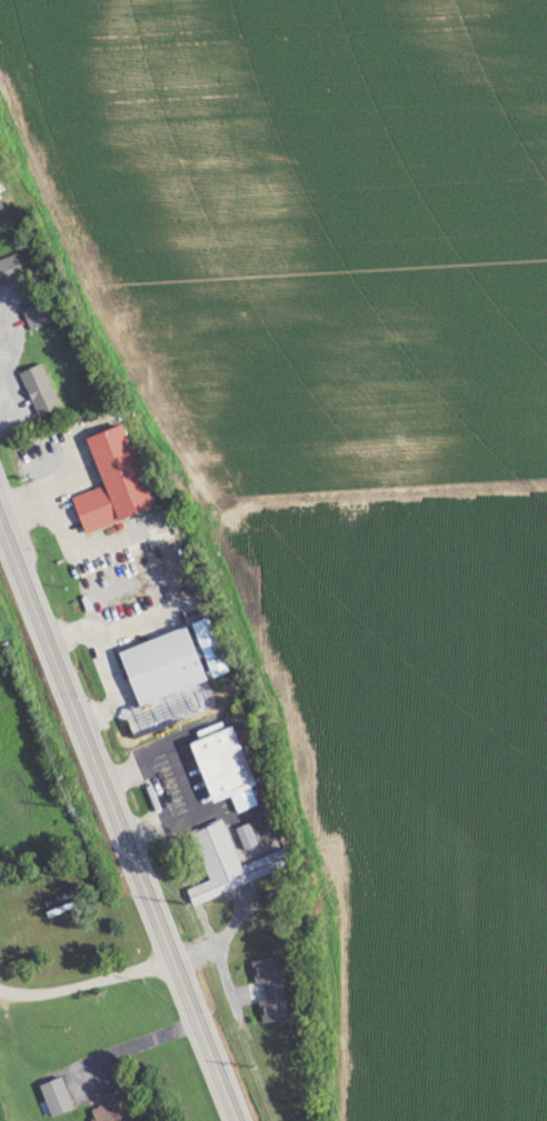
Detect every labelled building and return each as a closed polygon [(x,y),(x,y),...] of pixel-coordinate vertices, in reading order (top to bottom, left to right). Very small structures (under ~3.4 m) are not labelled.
[(28,278),(20,255),(0,262),(0,287),(28,278)] [(51,322),(43,303),(25,310),(32,329),(51,322)] [(21,373),(40,417),(62,407),(44,363),(21,373)] [(90,438),(106,486),(74,497),(87,533),(157,509),(127,425),(90,438)] [(217,678),(233,672),(211,618),(195,624),(217,678)] [(122,650),(140,706),(210,684),(192,628),(122,650)] [(194,743),(216,803),(233,797),(239,814),(261,806),(254,788),(259,786),(237,727),(194,743)] [(242,866),(225,821),(196,832),(214,881),(188,890),(194,904),(292,867),(286,850),(242,866)] [(237,829),(247,851),(259,846),(250,824),(237,829)] [(264,1024),(291,1020),(280,958),(253,962),(257,985),(265,983),(268,1000),(260,1001),(264,1024)] [(54,1118),(76,1109),(64,1078),(41,1086),(54,1118)] [(104,1106),(91,1111),(95,1120),(136,1120),(123,1089),(101,1098),(104,1106)]
